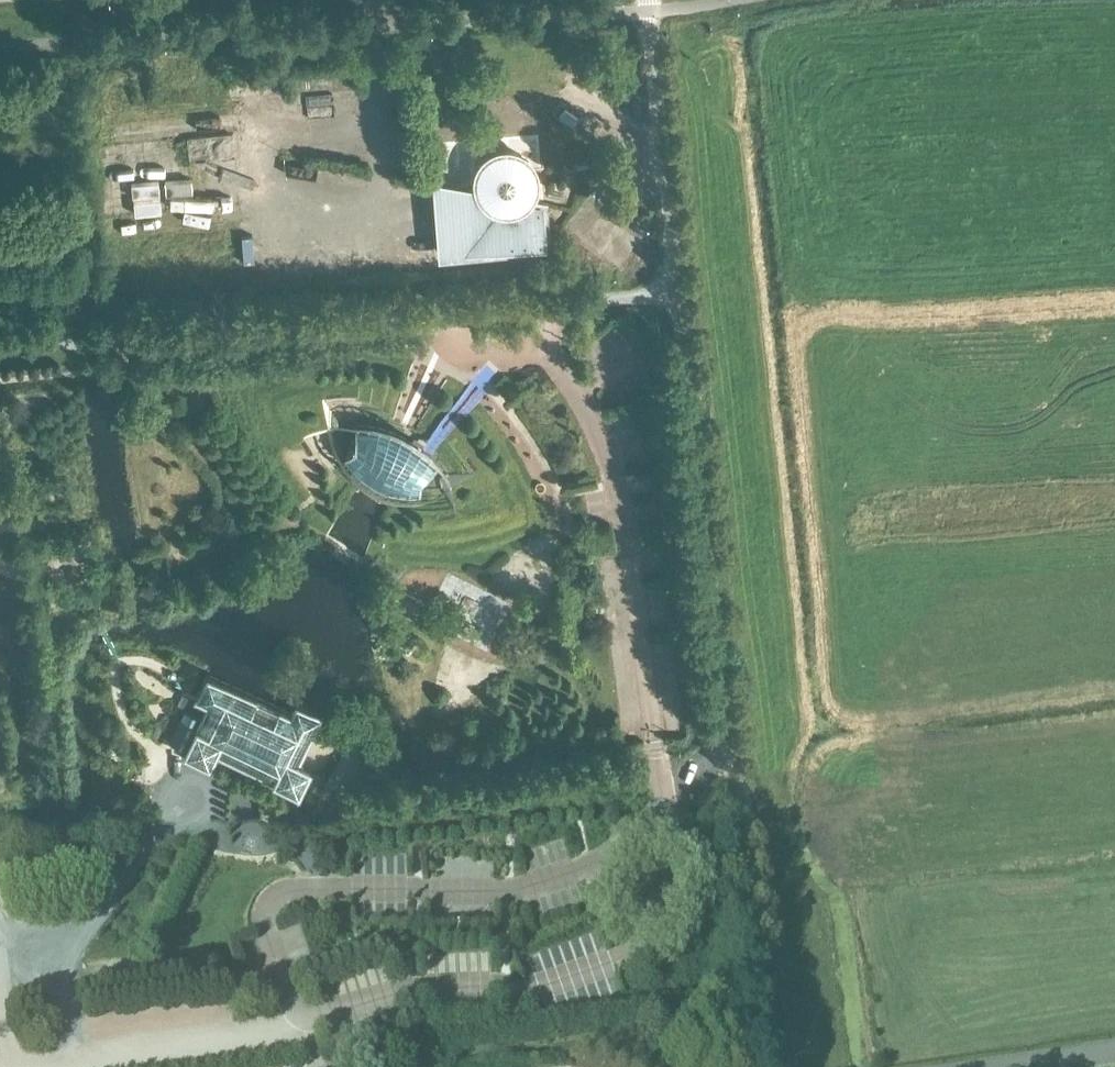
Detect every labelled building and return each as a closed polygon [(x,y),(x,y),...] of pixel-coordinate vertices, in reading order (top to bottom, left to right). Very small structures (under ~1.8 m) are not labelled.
[(510,149),(506,149),(502,150),(499,151),(495,152),(492,153),(490,155),(487,157),(485,159),(483,163),(481,165),(480,167),(480,169),(479,173),(478,176),(478,180),(478,183),(479,185),(479,187),(480,190),(439,182),(439,181),(438,181),(443,253),(548,244),(545,200),(544,200),(544,202),(528,199),(531,196),(533,193),(534,191),(534,190),(535,188),(536,185),(536,182),(537,180),(537,178),(537,176),(536,174),(536,172),(535,170),(534,167),(534,165),(532,163),(531,161),(530,159),(527,156),(524,154),(520,152),(516,151),(514,150),(510,149)] [(357,445),(348,452),(362,466),(370,472),(380,478),(390,482),(400,485),(410,486),(420,487),(421,475),(436,461),(427,453),(419,447),(410,441),(401,436),(391,432),(381,429),(371,426),(359,424),(357,445)] [(257,698),(208,674),(207,675),(195,700),(207,705),(202,717),(185,753),(209,765),(215,753),(298,794),(311,768),(299,762),(322,715),(305,707),(297,702),(291,714),(257,698)]
